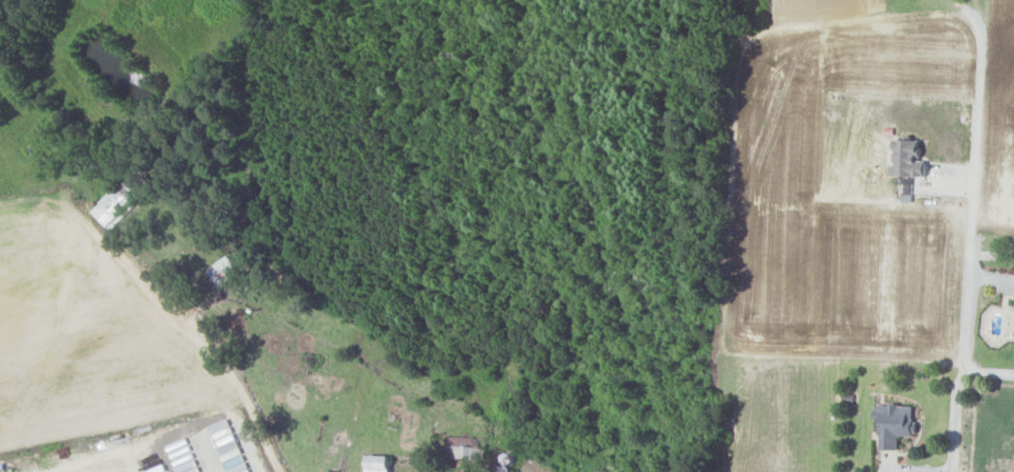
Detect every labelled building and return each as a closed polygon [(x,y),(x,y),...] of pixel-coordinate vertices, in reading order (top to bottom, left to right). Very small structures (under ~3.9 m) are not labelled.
[(925,176),(925,161),(919,161),(919,140),(895,139),(895,165),(891,165),(890,176),(925,176)] [(90,211),(108,229),(123,212),(121,210),(133,197),(118,182),(90,211)] [(219,287),(240,272),(227,255),(207,270),(219,287)] [(880,450),(898,450),(898,435),(913,436),(914,406),(876,405),(875,418),(880,418),(880,450)] [(481,437),(448,437),(447,458),(480,459),(481,437)] [(188,438),(168,444),(177,471),(199,471),(188,438)] [(389,456),(367,455),(367,471),(389,471),(389,456)]
